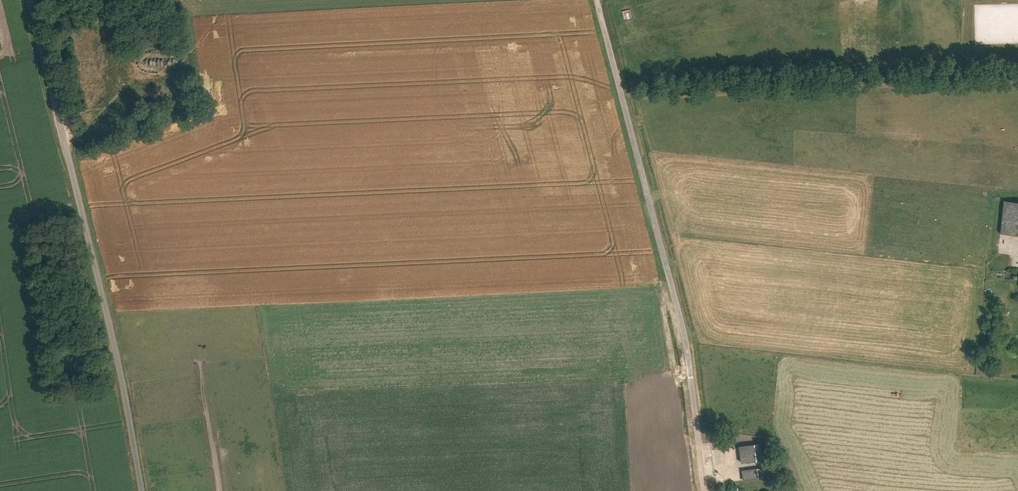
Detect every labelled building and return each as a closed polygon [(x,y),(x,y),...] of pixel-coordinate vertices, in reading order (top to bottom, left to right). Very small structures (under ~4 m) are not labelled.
[(1003,201),(1000,233),(1017,235),(1017,202),(1003,201)] [(760,460),(758,444),(739,447),(741,463),(760,460)] [(763,479),(762,469),(742,471),(743,481),(763,479)] [(644,490),(656,490),(654,482),(643,484),(644,490)]
